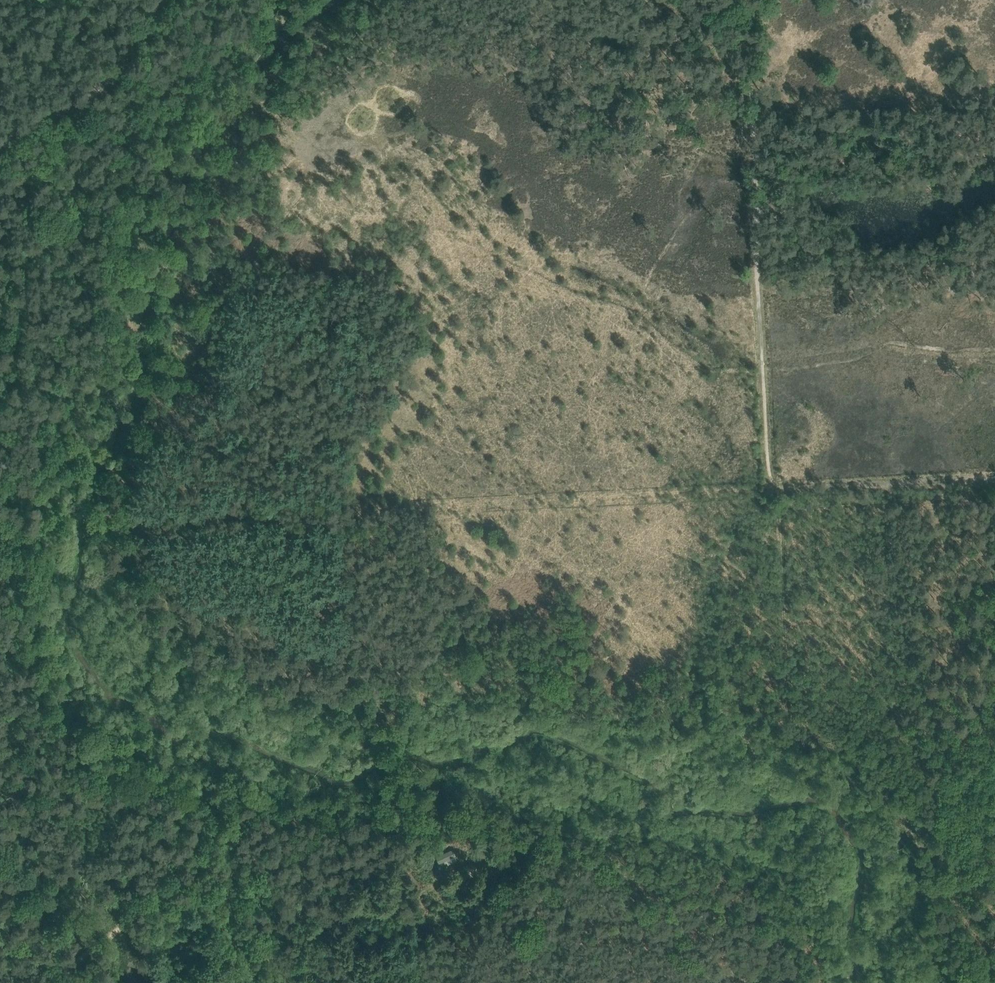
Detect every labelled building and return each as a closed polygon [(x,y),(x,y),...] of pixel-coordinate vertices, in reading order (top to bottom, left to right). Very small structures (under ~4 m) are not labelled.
[(456,855),(453,849),(437,856),(440,863),(446,860),(448,864),(457,859),(456,856),(456,855)]
